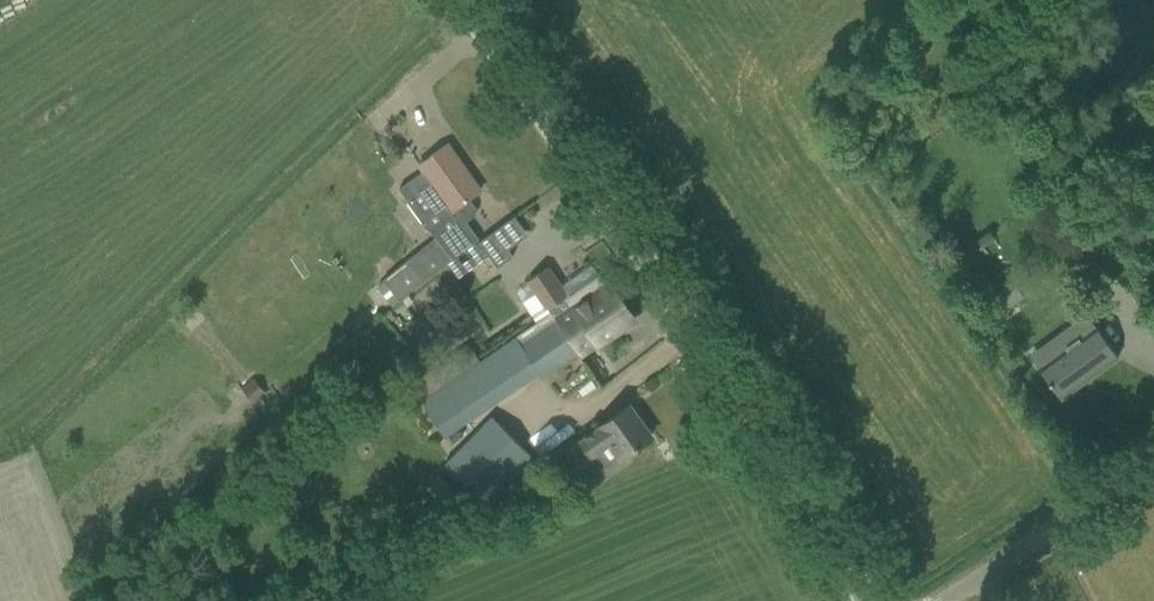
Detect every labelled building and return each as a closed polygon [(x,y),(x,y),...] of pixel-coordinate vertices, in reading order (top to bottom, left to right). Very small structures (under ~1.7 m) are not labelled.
[(420,163),(425,171),(399,189),(409,202),(415,197),(433,221),(427,226),(439,240),(385,284),(399,299),(479,234),(467,219),(475,212),(476,206),(470,197),(480,190),(447,144),(420,163)] [(513,256),(494,230),(478,242),(497,267),(513,256)] [(611,284),(607,286),(601,276),(568,298),(547,268),(528,280),(550,312),(551,311),(581,354),(635,318),(611,284)] [(384,281),(376,287),(391,305),(399,299),(385,284),(384,281)] [(1000,314),(1024,297),(1017,286),(993,303),(1000,314)] [(579,356),(581,354),(551,311),(550,312),(547,313),(548,315),(495,352),(519,387),(538,374),(541,377),(577,353),(579,356)] [(1057,351),(1038,366),(1045,375),(1061,398),(1118,356),(1102,334),(1095,324),(1080,335),(1057,351)] [(406,348),(391,359),(397,367),(412,356),(406,348)] [(355,357),(342,370),(351,380),(365,367),(355,357)] [(417,359),(399,371),(407,383),(425,371),(417,359)] [(628,405),(585,437),(594,450),(589,453),(601,469),(607,464),(612,471),(626,461),(623,456),(651,436),(628,405)] [(487,505),(533,457),(491,416),(444,463),(487,505)] [(424,488),(449,513),(463,498),(438,473),(424,488)]
